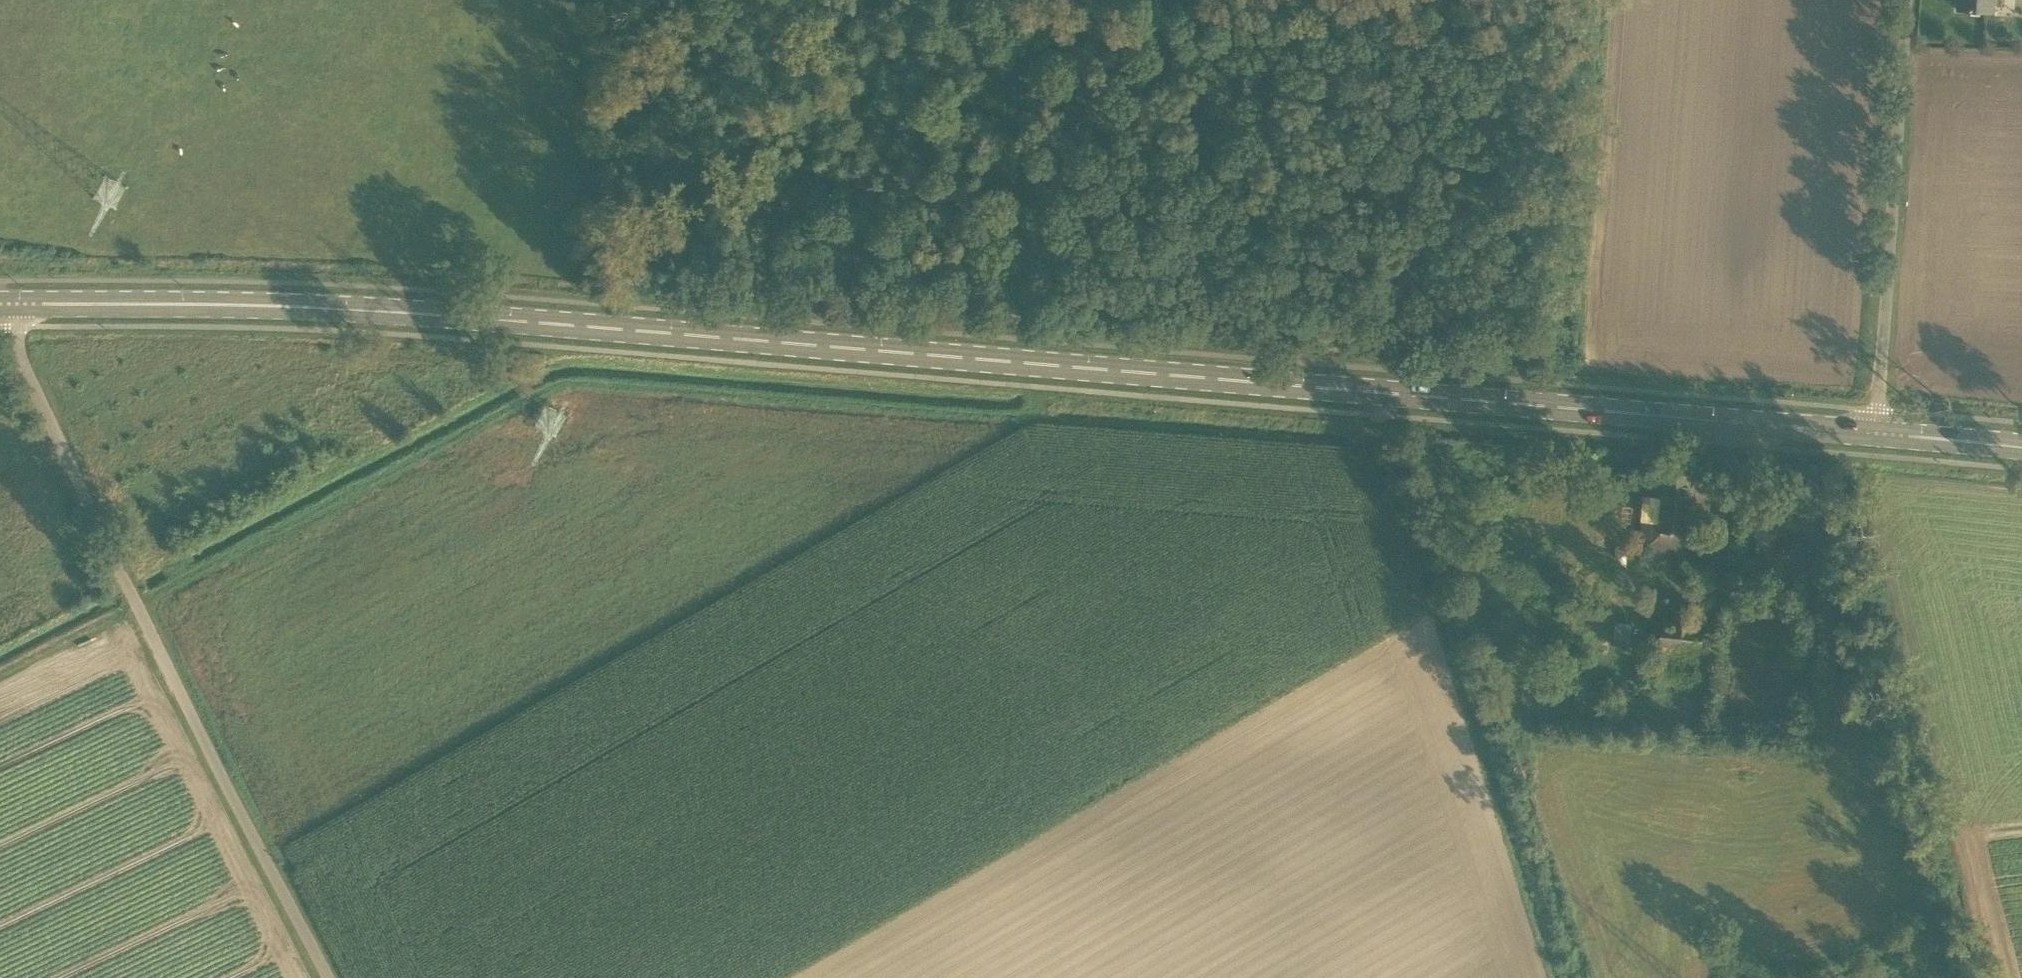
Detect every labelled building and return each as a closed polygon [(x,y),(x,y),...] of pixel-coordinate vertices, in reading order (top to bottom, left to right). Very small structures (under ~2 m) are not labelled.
[(1957,10),(1993,12),(1994,0),(1958,0),(1957,10)] [(1665,495),(1643,494),(1641,557),(1689,558),(1692,468),(1666,467),(1665,495)] [(1707,661),(1708,636),(1666,634),(1665,659),(1707,661)]
